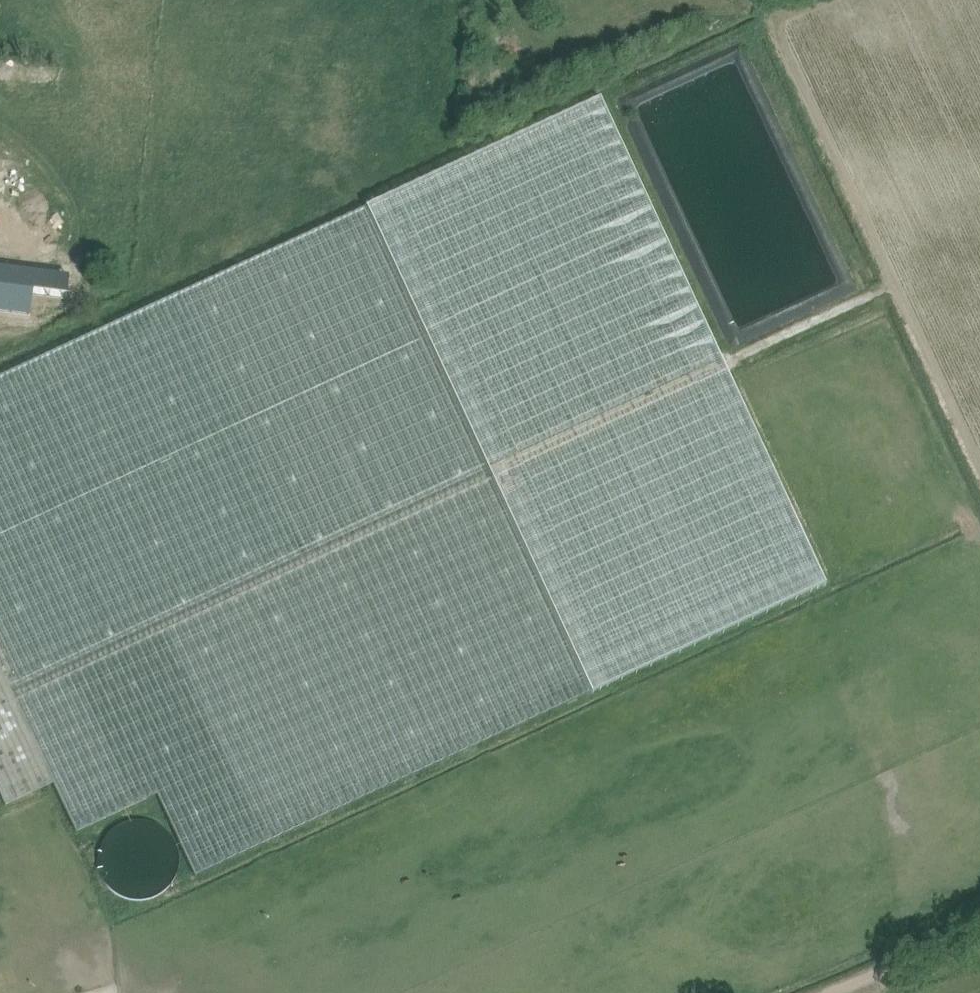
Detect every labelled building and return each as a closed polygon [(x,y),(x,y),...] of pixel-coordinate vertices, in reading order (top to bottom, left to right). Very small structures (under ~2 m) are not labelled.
[(366,208),(0,377),(0,795),(5,806),(53,784),(76,833),(157,795),(195,877),(825,585),(600,98),(366,208)] [(30,316),(33,295),(67,299),(70,276),(0,267),(0,312),(30,316)] [(177,865),(177,861),(177,859),(177,857),(177,853),(176,851),(176,849),(175,847),(174,846),(173,842),(171,839),(169,836),(166,833),(163,830),(160,828),(157,826),(153,824),(149,823),(146,822),(142,821),(138,821),(134,821),(130,822),(126,823),(122,824),(119,826),(115,828),(112,830),(109,833),(107,836),(104,839),(102,842),(100,846),(99,849),(99,851),(98,853),(98,857),(97,861),(97,863),(98,865),(98,869),(99,872),(100,876),(101,878),(102,880),(104,883),(107,887),(109,889),(112,892),(115,894),(118,896),(122,898),(126,899),(130,900),(133,901),(137,901),(141,901),(145,900),(149,899),(153,898),(156,896),(159,894),(163,892),(166,889),(168,887),(171,883),(173,880),(174,876),(176,872),(177,869),(177,865)]
